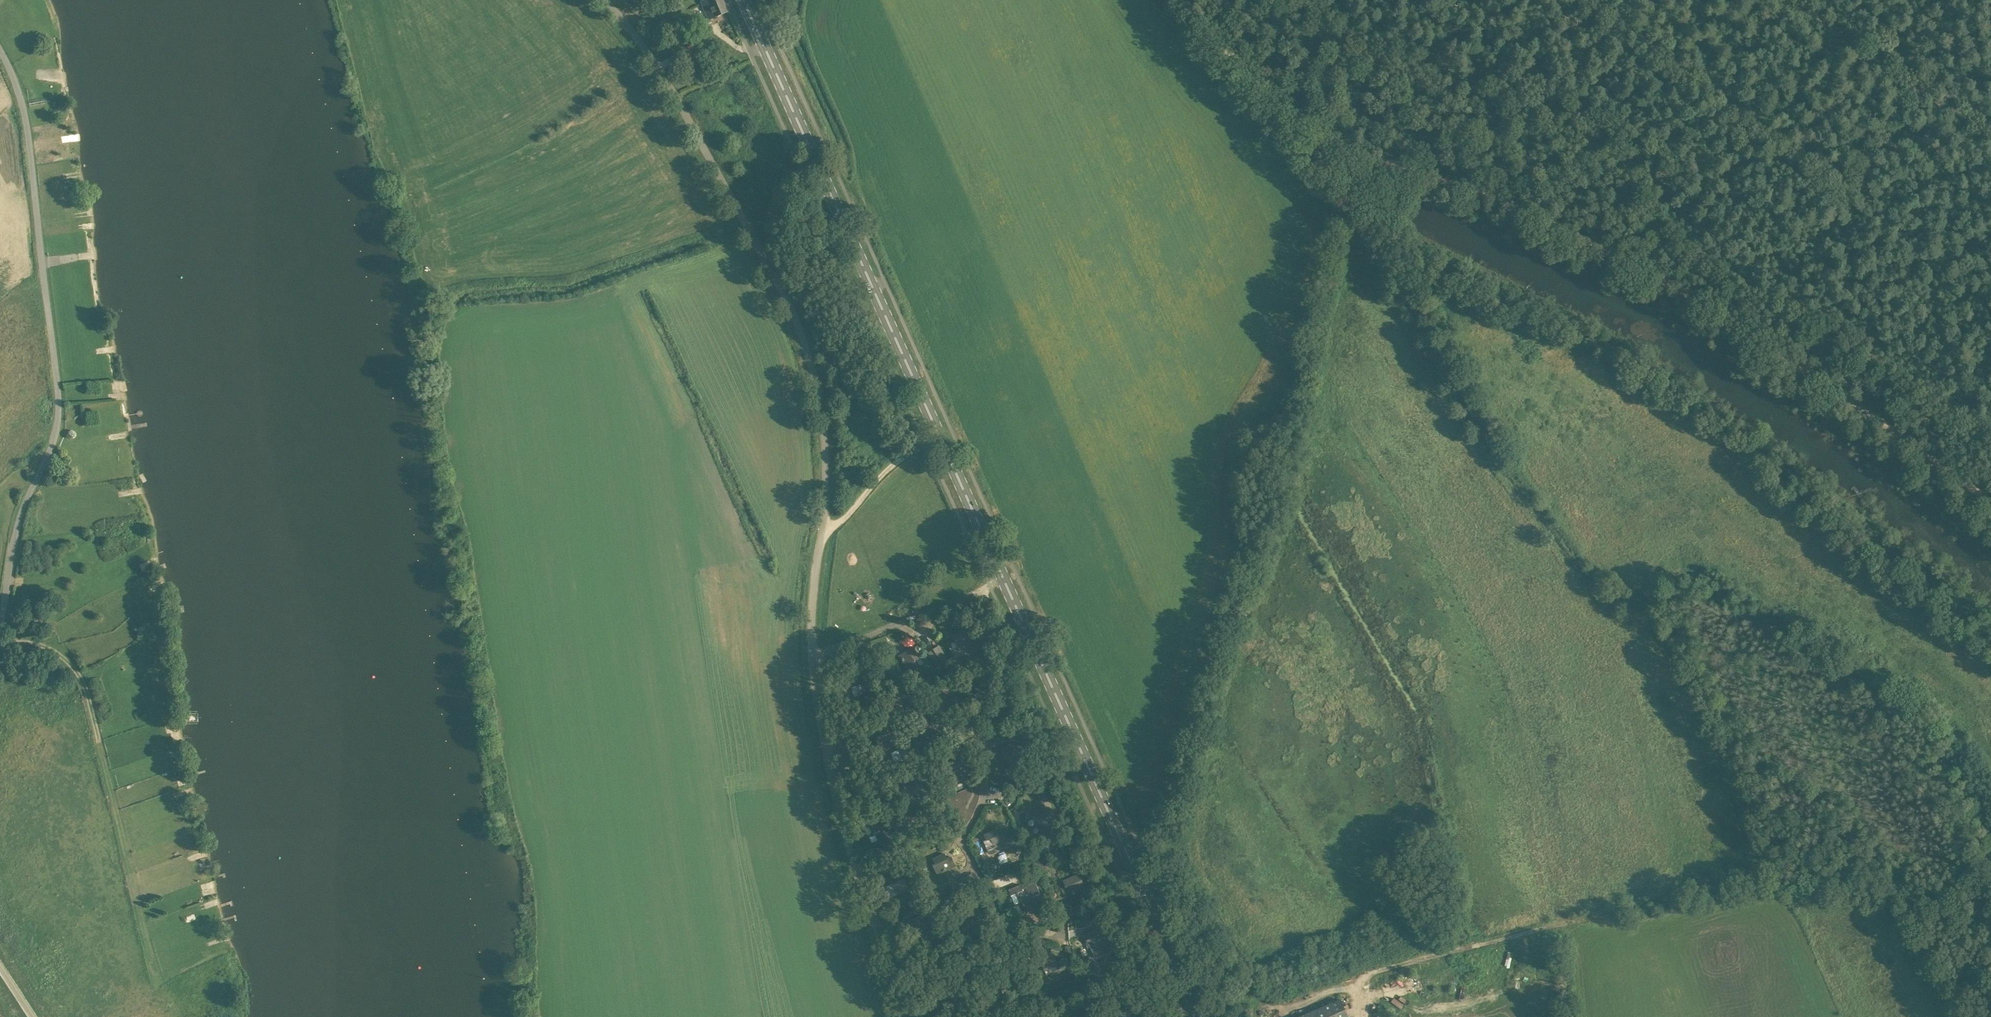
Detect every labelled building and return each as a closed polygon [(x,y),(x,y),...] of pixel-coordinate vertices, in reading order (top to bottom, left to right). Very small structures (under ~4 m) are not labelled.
[(702,1),(710,19),(729,11),(724,0),(704,0),(702,1)] [(676,45),(672,41),(668,44),(672,49),(676,45)] [(953,635),(955,641),(960,639),(963,646),(962,646),(963,648),(971,644),(965,630),(953,635)] [(952,667),(939,646),(927,653),(940,675),(952,667)] [(916,660),(920,657),(913,647),(899,655),(910,672),(920,665),(916,660)] [(986,666),(983,657),(966,665),(969,673),(986,666)] [(879,672),(877,667),(869,669),(871,675),(879,672)] [(866,682),(864,676),(852,680),(854,686),(852,687),(855,696),(874,690),(870,680),(866,682)] [(1014,715),(1012,708),(1003,711),(1006,718),(1014,715)] [(885,743),(886,745),(898,739),(894,730),(890,732),(888,727),(875,732),(878,738),(883,736),(886,743),(885,743)] [(961,739),(959,733),(953,735),(955,741),(961,739)] [(918,738),(911,742),(914,747),(921,743),(918,738)] [(1008,762),(1011,761),(1027,755),(1023,745),(1016,748),(1014,743),(1002,748),(1008,762)] [(896,771),(890,775),(894,781),(900,777),(896,771)] [(1008,780),(1005,774),(999,777),(1003,783),(1008,780)] [(925,796),(922,790),(925,789),(921,780),(917,782),(914,777),(902,783),(905,788),(903,789),(908,798),(917,793),(920,799),(925,796)] [(850,793),(856,807),(864,804),(858,789),(850,793)] [(1032,816),(1037,825),(1042,823),(1051,819),(1045,804),(1033,810),(1035,815),(1032,816)] [(869,837),(882,831),(887,842),(894,839),(887,820),(886,821),(882,816),(878,818),(877,816),(865,821),(867,827),(865,828),(869,837)] [(994,848),(997,847),(998,847),(1007,843),(1003,834),(999,835),(997,830),(985,835),(986,840),(984,841),(988,850),(985,849),(981,857),(989,863),(994,855),(992,854),(996,852),(994,848)] [(1051,849),(1049,842),(1039,847),(1041,853),(1051,849)] [(933,865),(937,874),(956,865),(951,856),(947,858),(945,853),(933,859),(936,864),(933,865)] [(1046,865),(1038,860),(1035,864),(1043,870),(1046,865)] [(1019,877),(1026,873),(1024,868),(1016,871),(1019,877)] [(890,897),(899,893),(898,892),(908,888),(904,878),(900,880),(897,875),(885,880),(888,885),(886,886),(890,897)] [(1082,879),(1078,881),(1075,875),(1063,880),(1066,886),(1064,887),(1067,896),(1086,889),(1082,879)] [(1041,892),(1046,889),(1039,877),(1034,880),(1041,892)] [(1031,897),(1027,888),(1023,890),(1020,884),(1009,889),(1015,904),(1031,897)] [(922,943),(922,945),(935,939),(931,930),(926,932),(924,926),(912,932),(915,938),(919,935),(922,942),(922,943)] [(1087,939),(1095,958),(1117,949),(1112,937),(1109,938),(1103,926),(1087,933),(1089,938),(1087,939)] [(1058,955),(1060,947),(1051,945),(1049,952),(1058,955)] [(1028,957),(1022,960),(1025,969),(1032,966),(1028,957)] [(1051,974),(1051,976),(1071,967),(1067,958),(1056,962),(1053,957),(1042,962),(1044,968),(1048,966),(1052,973),(1051,974)] [(1094,971),(1091,965),(1083,969),(1086,975),(1094,971)] [(995,986),(998,992),(1002,990),(1005,997),(1004,997),(1005,999),(1013,996),(1007,981),(995,986)] [(1101,995),(1106,989),(1100,985),(1096,991),(1101,995)] [(1341,999),(1298,1016),(1349,1016),(1341,999)] [(1132,1001),(1120,1007),(1123,1012),(1121,1013),(1123,1016),(1136,1016),(1139,1016),(1132,1001)] [(1085,1014),(1082,1009),(1066,1016),(1086,1016),(1085,1014)]
